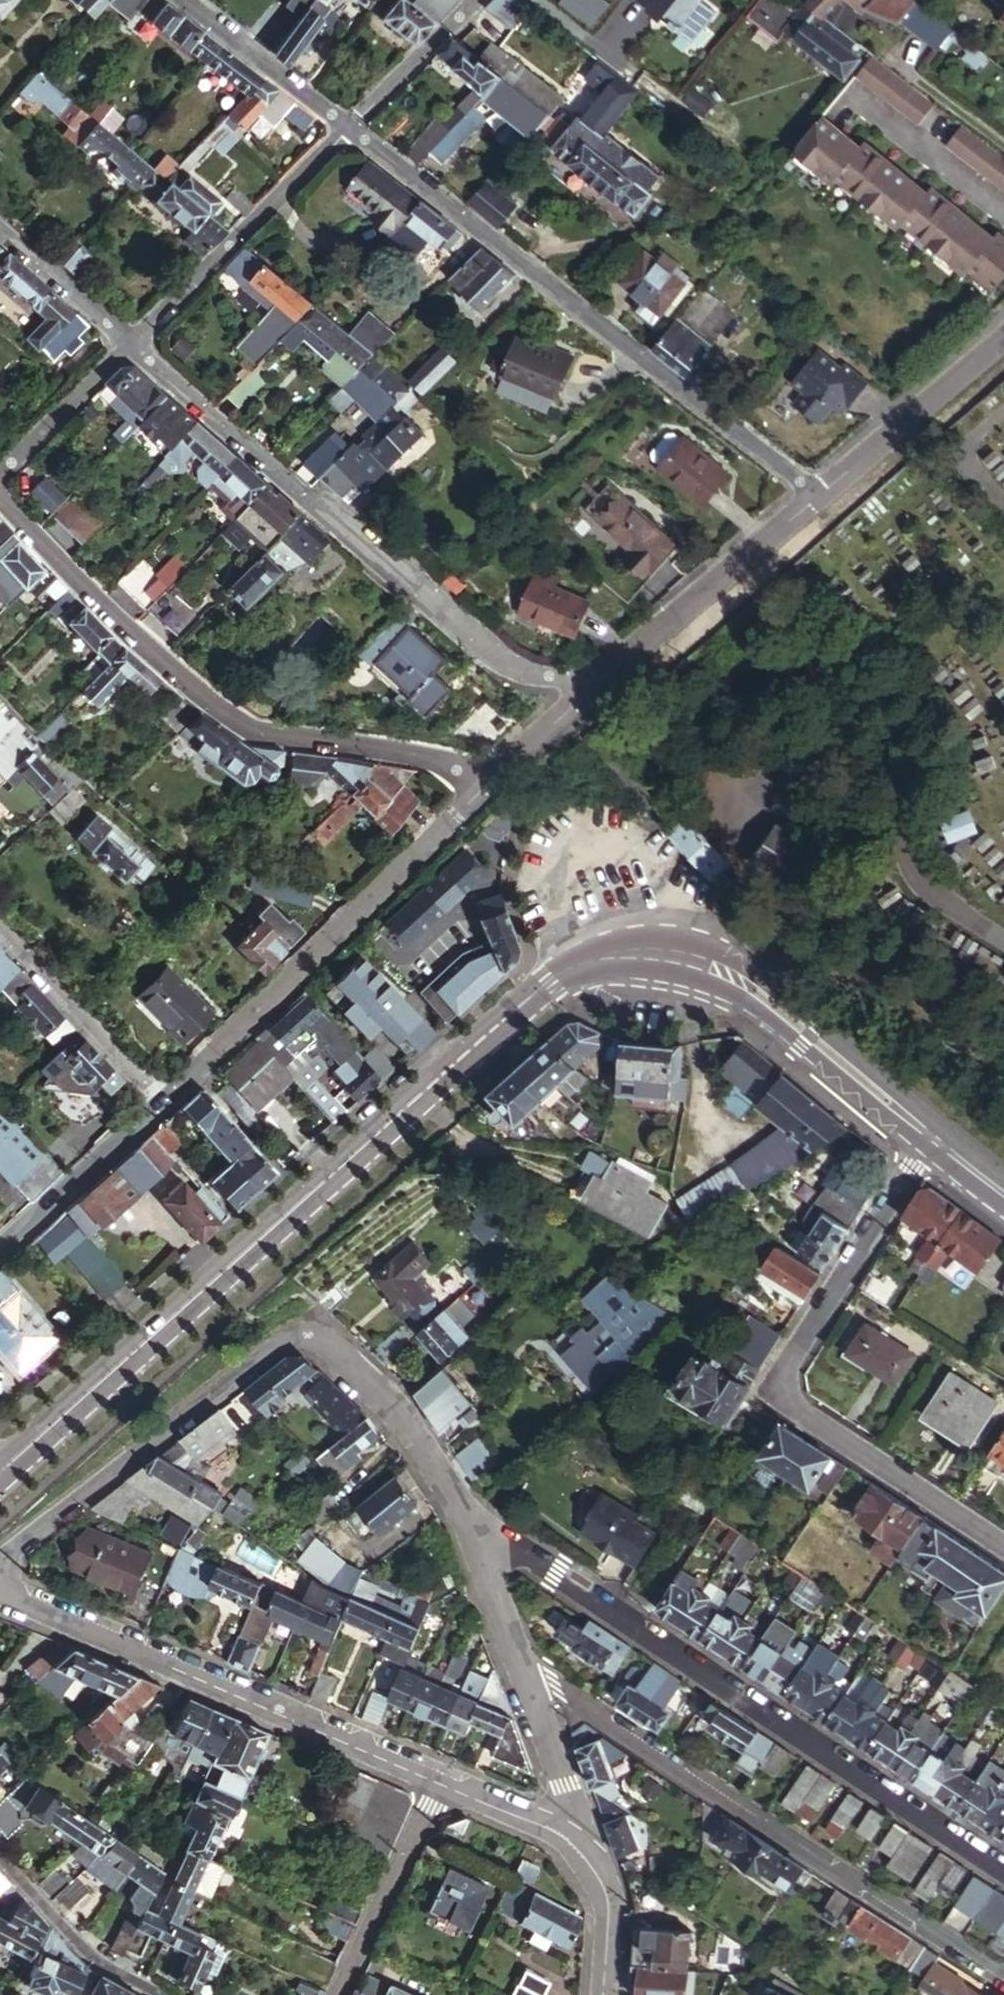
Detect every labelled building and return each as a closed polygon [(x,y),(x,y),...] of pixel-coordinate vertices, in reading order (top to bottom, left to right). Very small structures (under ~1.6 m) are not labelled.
[(9,0),(0,0),(0,10),(9,0)] [(67,0),(83,16),(99,0),(67,0)] [(121,18),(128,8),(131,11),(139,0),(99,0),(121,18)] [(197,64),(214,43),(159,0),(139,0),(131,11),(185,54),(197,64)] [(314,0),(304,0),(264,51),(282,64),(293,49),(299,54),(304,48),(298,43),(319,17),(331,26),(333,24),(331,18),(325,9),(314,0)] [(354,6),(356,7),(361,11),(367,4),(362,0),(358,0),(354,6)] [(406,45),(428,24),(406,7),(397,0),(362,0),(367,4),(377,12),(371,19),(406,45)] [(406,7),(428,24),(452,0),(412,0),(406,7)] [(479,6),(504,26),(524,2),(521,0),(485,0),(479,6)] [(597,30),(615,5),(609,0),(566,0),(563,5),(597,30)] [(644,6),(642,9),(658,22),(660,20),(663,16),(671,22),(668,26),(691,43),(716,12),(701,1),(701,0),(636,0),(644,6)] [(800,2),(793,9),(781,0),(751,0),(741,14),(772,37),(778,30),(780,31),(840,77),(860,49),(816,15),(800,2)] [(800,2),(816,15),(831,0),(802,0),(800,2)] [(855,11),(861,5),(864,9),(895,23),(896,21),(912,0),(843,0),(855,11)] [(949,27),(915,0),(912,0),(896,21),(933,49),(949,27)] [(1003,4),(995,15),(1003,21),(1003,0),(998,0),(1003,4)] [(377,12),(367,4),(361,11),(371,19),(377,12)] [(336,19),(325,9),(331,18),(333,24),(336,19)] [(741,14),(740,15),(773,40),(780,31),(778,30),(772,37),(741,14)] [(663,16),(660,20),(668,26),(671,22),(663,16)] [(496,77),(473,59),(448,38),(432,54),(473,87),(441,121),(447,127),(468,105),(481,92),(496,77)] [(239,98),(258,78),(248,70),(214,43),(197,64),(239,98)] [(486,44),(473,59),(496,77),(544,116),(557,100),(486,44)] [(930,103),(866,53),(849,74),(913,124),(930,103)] [(333,63),(324,74),(332,80),(334,78),(338,81),(344,73),(341,71),(342,69),(333,63)] [(39,78),(30,71),(19,84),(27,91),(39,78)] [(541,119),(544,116),(496,77),(481,92),(516,121),(498,142),(508,150),(541,119)] [(66,126),(59,135),(68,143),(90,120),(79,111),(39,78),(27,91),(66,126)] [(289,102),(258,78),(239,98),(223,114),(236,128),(253,111),(266,125),(278,113),(289,102)] [(87,102),(79,111),(90,120),(95,123),(102,115),(87,102)] [(304,115),(289,102),(278,113),(292,127),(304,115)] [(468,105),(447,127),(435,140),(425,151),(438,162),(481,116),(468,105)] [(601,135),(575,114),(567,124),(553,112),(547,118),(534,135),(565,159),(583,139),(592,146),(601,135)] [(792,151),(832,181),(835,176),(897,223),(901,219),(963,267),(968,263),(995,283),(1003,272),(1003,233),(996,227),(992,233),(983,244),(967,232),(975,220),(928,184),(924,189),(913,203),(898,190),(908,177),(862,142),(857,148),(848,159),(833,148),(842,136),(818,118),(792,151)] [(435,140),(447,127),(441,121),(438,119),(426,132),(435,140)] [(131,184),(147,167),(127,150),(95,123),(90,120),(68,143),(76,150),(84,141),(108,162),(103,167),(128,188),(131,184)] [(232,136),(217,120),(188,148),(193,154),(204,143),(215,154),(232,136)] [(958,125),(942,146),(1003,195),(1003,161),(958,125)] [(402,156),(413,165),(425,151),(435,140),(426,132),(402,156)] [(660,183),(601,135),(592,146),(583,139),(565,159),(641,221),(660,199),(652,193),(660,183)] [(857,148),(842,136),(833,148),(848,159),(857,148)] [(188,148),(168,168),(159,177),(200,211),(211,198),(177,170),(193,154),(188,148)] [(159,177),(168,168),(156,157),(147,167),(159,177)] [(378,237),(399,214),(413,198),(363,159),(337,194),(357,209),(352,216),(364,224),(378,237)] [(159,177),(147,167),(131,184),(181,226),(174,235),(195,254),(221,228),(200,211),(159,177)] [(924,189),(908,177),(898,190),(913,203),(924,189)] [(460,201),(490,225),(509,202),(481,181),(460,201)] [(218,197),(235,214),(247,202),(229,185),(218,197)] [(413,198),(399,214),(441,249),(456,232),(413,198)] [(992,233),(975,220),(967,232),(983,244),(992,233)] [(78,242),(55,267),(67,277),(86,256),(82,253),(87,247),(80,240),(78,242)] [(313,305),(242,245),(228,259),(250,279),(243,288),(259,302),(267,308),(268,310),(266,312),(271,318),(263,326),(277,340),(313,305)] [(514,276),(475,246),(444,278),(462,296),(458,300),(469,312),(473,307),(479,312),(514,276)] [(37,319),(20,339),(33,350),(35,348),(48,359),(59,347),(65,352),(77,339),(72,333),(83,321),(0,248),(0,286),(37,319)] [(643,252),(618,283),(637,297),(659,313),(660,311),(668,301),(673,305),(690,282),(686,279),(683,282),(668,271),(674,262),(660,252),(653,260),(643,252)] [(228,259),(220,267),(243,288),(250,279),(228,259)] [(730,313),(700,289),(651,349),(684,375),(709,345),(706,342),(730,313)] [(659,313),(637,297),(627,311),(648,327),(659,313)] [(668,301),(660,311),(666,315),(673,305),(668,301)] [(253,322),(267,308),(259,302),(246,315),(253,322)] [(313,305),(277,340),(275,342),(285,351),(295,341),(318,364),(324,359),(345,378),(353,370),(370,353),(344,331),(313,305)] [(268,310),(267,308),(253,322),(238,337),(259,358),(275,342),(277,340),(263,326),(271,318),(266,312),(268,310)] [(365,312),(344,331),(370,353),(389,334),(365,312)] [(507,340),(493,377),(550,397),(565,353),(545,346),(543,352),(507,340)] [(835,366),(812,348),(785,382),(796,390),(787,401),(814,422),(827,405),(833,409),(840,399),(844,403),(862,380),(838,362),(835,366)] [(409,386),(418,394),(450,361),(438,350),(405,383),(409,386)] [(382,364),(370,353),(353,370),(345,378),(338,385),(352,399),(365,385),(363,382),(367,379),(384,396),(375,406),(382,412),(390,404),(399,396),(403,391),(380,367),(382,364)] [(146,416),(167,395),(130,363),(121,365),(106,380),(118,391),(146,416)] [(251,366),(220,396),(231,407),(261,378),(251,366)] [(106,380),(96,390),(109,402),(118,391),(106,380)] [(418,394),(409,386),(403,391),(399,396),(408,405),(418,394)] [(118,391),(109,402),(135,425),(139,422),(146,416),(118,391)] [(155,444),(165,452),(196,420),(167,395),(146,416),(139,422),(155,437),(155,444)] [(399,396),(390,404),(399,413),(408,405),(399,396)] [(840,399),(833,409),(836,412),(844,403),(840,399)] [(399,413),(390,404),(382,412),(375,418),(320,473),(348,501),(419,434),(399,413)] [(303,461),(318,475),(320,473),(375,418),(368,411),(338,438),(333,432),(303,461)] [(235,454),(196,420),(165,452),(143,475),(133,485),(141,492),(186,446),(203,461),(192,472),(193,480),(202,488),(204,486),(235,454)] [(648,456),(657,464),(679,439),(671,431),(664,432),(648,450),(648,456)] [(656,465),(701,502),(724,474),(680,438),(679,439),(657,464),(656,465)] [(266,481),(235,454),(204,486),(225,505),(211,518),(221,527),(228,520),(266,481)] [(523,484),(515,477),(511,481),(519,488),(523,484)] [(29,491),(50,511),(62,499),(42,478),(29,491)] [(301,511),(266,481),(228,520),(243,533),(261,550),(301,511)] [(598,523),(621,498),(604,484),(582,509),(598,523)] [(102,518),(74,491),(50,515),(78,543),(102,518)] [(644,572),(671,541),(621,498),(598,523),(628,550),(624,555),(644,572)] [(333,539),(301,511),(261,550),(247,564),(225,585),(245,606),(283,570),(307,558),(311,562),(333,539)] [(7,532),(0,538),(0,568),(18,588),(40,567),(7,532)] [(261,550),(257,547),(249,555),(248,554),(242,560),(247,564),(261,550)] [(165,583),(136,554),(113,577),(142,606),(163,585),(165,583)] [(449,567),(438,576),(454,590),(464,579),(449,567)] [(519,612),(576,634),(589,600),(554,587),(557,578),(535,570),(519,612)] [(30,597),(40,607),(63,585),(52,575),(30,597)] [(40,607),(63,629),(68,625),(93,650),(78,666),(85,674),(121,640),(63,585),(40,607)] [(196,614),(163,585),(142,606),(175,635),(196,614)] [(412,608),(409,605),(398,615),(406,622),(412,615),(413,614),(413,613),(413,611),(413,610),(412,608)] [(406,622),(398,615),(362,647),(374,658),(366,668),(423,719),(453,688),(433,670),(446,657),(406,622)] [(148,666),(121,640),(85,674),(63,695),(77,710),(83,705),(89,710),(128,673),(143,688),(158,675),(148,666)] [(177,693),(164,681),(143,700),(155,712),(177,693)] [(525,707),(496,682),(441,738),(488,745),(525,707)] [(172,730),(197,708),(177,693),(155,712),(172,730)] [(285,710),(291,705),(286,701),(281,706),(285,710)] [(255,754),(197,708),(172,730),(189,744),(186,749),(194,756),(198,752),(227,777),(232,780),(235,780),(241,780),(248,772),(255,777),(259,776),(264,775),(269,770),(272,770),(276,753),(259,750),(255,754)] [(16,767),(15,766),(30,752),(0,719),(0,775),(4,779),(16,767)] [(53,756),(40,742),(30,752),(15,766),(16,767),(4,779),(2,781),(25,807),(40,794),(48,803),(69,785),(72,787),(53,756)] [(363,773),(367,766),(300,757),(286,755),(281,784),(298,787),(319,768),(326,774),(344,792),(363,773)] [(382,768),(367,766),(363,773),(344,792),(300,835),(304,840),(310,835),(318,843),(359,806),(384,829),(414,798),(401,786),(382,768)] [(304,794),(326,774),(319,768),(298,787),(304,794)] [(382,768),(401,786),(415,773),(382,768)] [(81,800),(71,789),(49,809),(60,822),(79,805),(77,803),(81,800)] [(520,789),(486,821),(491,827),(507,833),(522,791),(520,789)] [(976,810),(948,816),(954,842),(982,836),(976,810)] [(155,865),(145,857),(139,864),(105,833),(111,826),(97,814),(76,837),(124,881),(130,873),(140,882),(155,865)] [(686,817),(669,832),(693,857),(714,880),(730,865),(709,842),(686,817)] [(809,839),(781,825),(763,866),(790,879),(809,839)] [(139,864),(145,857),(111,826),(105,833),(139,864)] [(459,845),(441,861),(446,866),(398,909),(416,930),(466,884),(482,870),(459,845)] [(477,902),(482,916),(502,908),(501,893),(477,902)] [(235,945),(261,972),(287,946),(303,930),(290,917),(287,920),(269,902),(256,915),(262,920),(235,945)] [(502,908),(482,916),(479,917),(488,940),(461,952),(417,991),(430,1005),(445,1020),(513,958),(517,948),(501,909),(502,908)] [(0,947),(0,987),(19,968),(0,947)] [(170,1024),(165,1030),(179,1043),(208,1012),(162,969),(138,995),(170,1024)] [(77,1030),(25,974),(4,994),(57,1050),(77,1030)] [(430,1005),(417,991),(409,998),(422,1012),(430,1005)] [(306,993),(277,1019),(291,1035),(311,1057),(317,1052),(306,1039),(298,1029),(320,1009),(306,993)] [(133,1000),(165,1030),(170,1024),(138,995),(133,1000)] [(436,1028),(445,1020),(430,1005),(422,1012),(436,1028)] [(298,1029),(306,1039),(328,1019),(320,1009),(298,1029)] [(260,1039),(271,1052),(291,1074),(311,1057),(291,1035),(277,1019),(271,1025),(268,1022),(255,1034),(260,1039)] [(568,1022),(489,1094),(501,1107),(499,1109),(497,1111),(496,1111),(495,1113),(495,1114),(495,1116),(496,1117),(496,1118),(497,1119),(498,1120),(499,1121),(500,1122),(501,1122),(503,1122),(504,1122),(505,1121),(506,1120),(508,1119),(509,1117),(517,1126),(545,1099),(565,1116),(579,1101),(572,1094),(560,1085),(577,1068),(604,1043),(603,1032),(580,1020),(568,1022)] [(94,1047),(77,1030),(57,1050),(41,1066),(58,1083),(76,1084),(83,1079),(89,1086),(111,1066),(94,1047)] [(271,1052),(260,1039),(224,1070),(230,1077),(257,1107),(293,1076),(291,1074),(271,1052)] [(785,1073),(746,1040),(723,1068),(761,1102),(785,1073)] [(673,1047),(623,1043),(618,1093),(670,1099),(672,1076),(681,1077),(684,1053),(682,1045),(673,1047)] [(375,1045),(362,1057),(381,1078),(393,1067),(375,1045)] [(353,1047),(323,1074),(350,1105),(381,1078),(362,1057),(353,1047)] [(111,1066),(89,1086),(100,1097),(121,1077),(111,1066)] [(572,1094),(590,1076),(577,1068),(560,1085),(572,1094)] [(850,1128),(785,1073),(761,1102),(758,1105),(785,1127),(733,1165),(679,1199),(694,1222),(706,1215),(729,1200),(747,1190),(750,1188),(755,1185),(779,1171),(784,1167),(796,1160),(797,1160),(839,1135),(850,1128)] [(672,1076),(670,1099),(683,1100),(686,1078),(681,1077),(672,1076)] [(216,1091),(248,1126),(257,1138),(269,1128),(259,1116),(256,1114),(257,1107),(230,1077),(227,1080),(216,1091)] [(202,1086),(181,1105),(229,1159),(210,1177),(237,1206),(277,1170),(202,1086)] [(62,1173),(43,1152),(19,1125),(17,1123),(6,1114),(4,1112),(2,1114),(0,1114),(0,1172),(11,1184),(29,1203),(62,1173)] [(174,1112),(169,1116),(187,1135),(191,1131),(174,1112)] [(165,1120),(153,1131),(172,1152),(184,1141),(165,1120)] [(92,1185),(63,1211),(77,1226),(87,1237),(177,1157),(172,1152),(153,1131),(92,1185)] [(597,1175),(585,1196),(630,1221),(651,1184),(595,1153),(586,1169),(597,1175)] [(784,1167),(779,1171),(798,1180),(795,1183),(815,1199),(825,1190),(797,1160),(796,1160),(784,1167)] [(228,1214),(191,1174),(177,1187),(186,1198),(174,1209),(200,1238),(228,1214)] [(965,1211),(933,1187),(920,1190),(904,1216),(930,1235),(916,1254),(928,1262),(965,1211)] [(747,1190),(729,1200),(739,1209),(754,1199),(747,1190)] [(500,1230),(477,1207),(474,1209),(478,1214),(469,1224),(487,1242),(500,1230)] [(837,1248),(850,1228),(820,1208),(811,1210),(804,1222),(807,1227),(813,1232),(837,1248)] [(63,1211),(32,1239),(45,1255),(62,1240),(77,1226),(63,1211)] [(1002,1239),(965,1211),(928,1262),(936,1269),(949,1249),(979,1271),(1002,1239)] [(77,1226),(62,1240),(109,1293),(124,1279),(87,1237),(77,1226)] [(810,1235),(801,1230),(791,1245),(800,1251),(810,1235)] [(837,1248),(813,1232),(810,1235),(800,1251),(826,1267),(837,1248)] [(822,1273),(778,1246),(758,1276),(802,1304),(817,1280),(822,1273)] [(434,1287),(403,1254),(387,1270),(384,1267),(376,1275),(395,1296),(391,1300),(404,1314),(434,1287)] [(19,1290),(0,1269),(0,1299),(4,1303),(0,1307),(0,1349),(19,1370),(59,1334),(19,1290)] [(673,1314),(608,1273),(607,1273),(591,1292),(582,1301),(598,1316),(608,1303),(618,1293),(654,1316),(642,1328),(619,1339),(598,1318),(560,1355),(595,1391),(610,1376),(673,1314)] [(758,1276),(753,1285),(797,1312),(802,1304),(758,1276)] [(484,1307),(468,1289),(460,1296),(477,1313),(484,1307)] [(608,1303),(598,1316),(602,1320),(619,1339),(642,1328),(654,1316),(618,1293),(608,1303)] [(477,1313),(460,1296),(419,1331),(445,1357),(472,1334),(463,1325),(477,1313)] [(732,1350),(735,1352),(761,1368),(782,1336),(753,1318),(732,1350)] [(915,1355),(867,1323),(848,1353),(896,1384),(915,1355)] [(740,1402),(761,1368),(735,1352),(724,1370),(721,1368),(725,1362),(721,1359),(716,1358),(713,1363),(697,1353),(677,1386),(713,1409),(710,1414),(726,1424),(740,1402)] [(328,1376),(322,1371),(313,1368),(298,1353),(281,1359),(262,1374),(245,1388),(267,1410),(284,1396),(280,1392),(301,1376),(331,1405),(323,1412),(345,1434),(368,1415),(328,1376)] [(449,1360),(435,1372),(414,1391),(425,1407),(461,1375),(449,1360)] [(487,1406),(461,1375),(425,1407),(447,1440),(487,1406)] [(996,1403),(955,1376),(927,1418),(969,1445),(996,1403)] [(213,1412),(183,1437),(190,1447),(192,1449),(216,1432),(221,1437),(228,1431),(213,1412)] [(368,1415),(345,1434),(315,1457),(314,1459),(317,1463),(322,1458),(337,1476),(363,1455),(359,1449),(381,1432),(368,1415)] [(832,1456),(783,1425),(763,1455),(812,1486),(832,1456)] [(991,1453),(1003,1461),(1003,1432),(991,1453)] [(183,1437),(146,1466),(213,1505),(238,1520),(248,1512),(227,1499),(221,1495),(223,1492),(180,1466),(190,1447),(183,1437)] [(476,1438),(457,1452),(471,1471),(490,1457),(476,1438)] [(848,1466),(836,1458),(819,1484),(831,1492),(848,1466)] [(98,1503),(93,1507),(129,1523),(140,1501),(150,1505),(155,1494),(195,1519),(191,1526),(195,1529),(213,1505),(146,1466),(98,1503)] [(424,1496),(405,1468),(359,1506),(380,1531),(424,1496)] [(926,1517),(874,1483),(853,1515),(884,1535),(873,1550),(894,1564),(900,1554),(926,1517)] [(227,1499),(248,1512),(265,1498),(250,1484),(227,1499)] [(653,1540),(656,1535),(634,1522),(637,1517),(601,1495),(587,1516),(591,1520),(584,1533),(602,1544),(608,1542),(613,1544),(615,1552),(637,1566),(653,1540)] [(973,1548),(926,1517),(900,1554),(915,1564),(918,1559),(951,1581),(973,1548)] [(74,1567),(132,1592),(137,1594),(139,1589),(154,1556),(91,1529),(74,1567)] [(729,1552),(738,1538),(735,1536),(732,1540),(727,1537),(721,1546),(729,1552)] [(354,1583),(364,1560),(308,1537),(299,1559),(354,1583)] [(743,1541),(738,1538),(729,1552),(738,1557),(744,1548),(740,1546),(743,1541)] [(608,1542),(602,1544),(615,1552),(613,1544),(608,1542)] [(254,1603),(263,1582),(222,1564),(201,1555),(183,1547),(177,1558),(169,1575),(209,1593),(212,1586),(223,1590),(254,1603)] [(973,1548),(951,1581),(962,1588),(958,1593),(988,1613),(1003,1590),(1003,1569),(973,1548)] [(277,1549),(263,1582),(277,1588),(304,1599),(314,1577),(277,1549)] [(771,1579),(780,1566),(776,1563),(773,1568),(768,1564),(763,1573),(771,1579)] [(783,1568),(780,1566),(771,1579),(779,1585),(785,1576),(780,1573),(783,1568)] [(693,1580),(680,1571),(675,1579),(692,1591),(695,1586),(703,1591),(709,1582),(697,1574),(693,1580)] [(209,1593),(169,1575),(168,1578),(169,1580),(171,1582),(173,1585),(175,1586),(177,1588),(179,1590),(181,1591),(184,1593),(186,1594),(189,1595),(192,1596),(194,1596),(197,1597),(200,1597),(203,1597),(205,1597),(207,1596),(211,1596),(214,1595),(216,1594),(219,1593),(221,1592),(223,1590),(212,1586),(209,1593)] [(350,1593),(341,1616),(385,1634),(395,1613),(367,1600),(373,1583),(357,1576),(350,1593)] [(350,1593),(314,1577),(304,1599),(341,1616),(350,1593)] [(653,1613),(678,1629),(703,1591),(695,1586),(692,1591),(675,1579),(653,1613)] [(824,1587),(820,1584),(816,1590),(812,1587),(805,1597),(814,1602),(820,1593),(824,1587)] [(411,1646),(430,1602),(397,1586),(396,1590),(392,1588),(391,1592),(401,1597),(395,1613),(385,1634),(411,1646)] [(259,1605),(254,1603),(230,1661),(248,1669),(273,1612),(295,1621),(304,1599),(277,1588),(275,1594),(265,1590),(259,1605)] [(133,1603),(127,1617),(146,1625),(159,1598),(139,1589),(137,1594),(133,1603)] [(749,1600),(733,1589),(720,1609),(733,1618),(737,1613),(739,1615),(749,1600)] [(711,1596),(703,1591),(678,1629),(689,1637),(693,1632),(701,1637),(720,1609),(708,1602),(711,1596)] [(133,1603),(137,1594),(132,1592),(128,1600),(133,1603)] [(825,1595),(820,1593),(814,1602),(812,1606),(820,1612),(825,1604),(821,1601),(825,1595)] [(319,1669),(341,1616),(304,1599),(295,1621),(325,1634),(312,1666),(319,1669)] [(720,1657),(745,1618),(739,1615),(737,1613),(733,1618),(720,1609),(701,1637),(710,1643),(707,1648),(720,1657)] [(604,1665),(613,1671),(625,1655),(599,1637),(605,1629),(579,1611),(573,1620),(566,1616),(556,1630),(574,1642),(571,1645),(604,1666),(604,1665)] [(753,1624),(745,1618),(720,1657),(731,1665),(735,1659),(743,1665),(762,1637),(750,1629),(753,1624)] [(867,1623),(863,1620),(854,1634),(863,1640),(868,1631),(863,1628),(867,1623)] [(411,1646),(385,1634),(379,1648),(405,1659),(406,1657),(411,1646)] [(761,1684),(782,1651),(762,1637),(743,1665),(749,1669),(746,1674),(761,1684)] [(43,1675),(73,1648),(57,1642),(33,1664),(43,1675)] [(788,1643),(782,1651),(761,1684),(776,1694),(780,1689),(785,1692),(809,1656),(813,1650),(800,1642),(796,1648),(788,1643)] [(897,1662),(906,1648),(902,1646),(899,1651),(894,1647),(888,1656),(897,1662)] [(136,1675),(73,1648),(43,1675),(33,1685),(58,1696),(66,1677),(112,1697),(136,1675)] [(911,1652),(906,1648),(897,1662),(906,1668),(912,1659),(907,1656),(911,1652)] [(466,1657),(454,1651),(444,1673),(457,1679),(466,1657)] [(830,1670),(809,1656),(785,1692),(794,1698),(790,1703),(802,1712),(824,1679),(830,1670)] [(425,1666),(406,1657),(405,1659),(402,1667),(421,1675),(425,1666)] [(638,1687),(613,1671),(598,1694),(617,1706),(621,1701),(641,1714),(668,1671),(654,1662),(638,1687)] [(532,1768),(492,1665),(481,1694),(478,1700),(470,1718),(503,1733),(494,1754),(532,1768)] [(444,1674),(425,1666),(421,1675),(440,1683),(444,1674)] [(421,1675),(402,1667),(389,1698),(408,1707),(421,1675)] [(335,1676),(319,1669),(309,1695),(324,1702),(335,1676)] [(973,1685),(950,1670),(945,1678),(937,1691),(960,1706),(973,1685)] [(682,1680),(668,1671),(641,1714),(661,1726),(673,1708),(666,1704),(682,1680)] [(142,1678),(136,1675),(112,1697),(83,1724),(77,1729),(79,1731),(97,1743),(92,1751),(118,1766),(123,1756),(136,1764),(137,1763),(151,1742),(120,1723),(118,1722),(157,1684),(142,1678)] [(440,1683),(421,1675),(408,1707),(426,1715),(440,1683)] [(937,1691),(945,1678),(941,1675),(938,1679),(934,1676),(928,1685),(937,1691)] [(845,1693),(824,1679),(802,1712),(814,1720),(818,1714),(827,1720),(845,1693)] [(459,1691),(440,1683),(426,1715),(445,1723),(459,1691)] [(872,1699),(851,1684),(845,1693),(827,1720),(837,1727),(833,1732),(845,1740),(870,1702),(872,1699)] [(481,1694),(461,1685),(459,1691),(478,1700),(481,1694)] [(360,1717),(377,1725),(389,1698),(371,1691),(360,1717)] [(478,1700),(459,1691),(445,1723),(465,1731),(470,1718),(478,1700)] [(192,1742),(210,1707),(187,1697),(170,1733),(192,1742)] [(764,1760),(776,1743),(715,1702),(708,1712),(717,1718),(712,1726),(764,1760)] [(879,1708),(870,1702),(845,1740),(856,1748),(860,1742),(869,1748),(888,1721),(875,1713),(879,1708)] [(983,1721),(992,1708),(988,1705),(985,1710),(980,1707),(975,1715),(983,1721)] [(214,1751),(231,1716),(210,1707),(192,1742),(214,1751)] [(995,1710),(992,1708),(983,1721),(991,1726),(997,1718),(992,1715),(995,1710)] [(904,1720),(893,1712),(888,1721),(869,1748),(879,1754),(875,1760),(886,1767),(918,1718),(909,1712),(904,1720)] [(922,1712),(918,1718),(886,1767),(898,1776),(902,1770),(913,1777),(931,1749),(941,1733),(927,1723),(930,1718),(922,1712)] [(214,1751),(202,1779),(239,1794),(267,1731),(231,1716),(214,1751)] [(705,1729),(691,1720),(675,1745),(689,1753),(705,1729)] [(582,1759),(592,1787),(617,1803),(621,1796),(609,1763),(632,1755),(585,1723),(572,1733),(582,1759)] [(97,1743),(79,1731),(68,1746),(86,1758),(92,1751),(97,1743)] [(972,1737),(957,1760),(932,1798),(944,1806),(948,1800),(959,1807),(989,1762),(974,1752),(980,1743),(972,1737)] [(791,1753),(776,1743),(764,1760),(761,1765),(776,1775),(791,1753)] [(932,1798),(957,1760),(948,1754),(945,1759),(931,1749),(913,1777),(924,1784),(920,1790),(932,1798)] [(0,1751),(0,1768),(3,1765),(9,1760),(0,1751)] [(176,1774),(183,1759),(175,1756),(170,1766),(172,1768),(170,1772),(172,1773),(176,1774)] [(184,1760),(183,1759),(176,1774),(181,1777),(183,1772),(185,1773),(190,1762),(184,1760)] [(19,1783),(25,1778),(9,1760),(3,1765),(19,1783)] [(1003,1785),(1003,1771),(989,1762),(959,1807),(969,1814),(965,1820),(976,1827),(1003,1785)] [(823,1774),(808,1764),(783,1802),(797,1812),(805,1800),(823,1774)] [(355,1823),(375,1777),(349,1766),(330,1812),(355,1823)] [(837,1783),(823,1774),(805,1800),(819,1809),(837,1783)] [(108,1806),(124,1782),(116,1777),(109,1785),(108,1784),(98,1799),(108,1806)] [(348,1840),(385,1856),(411,1799),(407,1790),(375,1777),(355,1823),(348,1840)] [(20,1819),(30,1817),(39,1823),(46,1822),(48,1819),(82,1842),(95,1824),(79,1814),(33,1783),(25,1778),(19,1783),(0,1800),(0,1831),(6,1838),(21,1823),(20,1819)] [(239,1794),(202,1779),(172,1844),(211,1860),(229,1818),(232,1819),(242,1796),(239,1794)] [(976,1827),(988,1835),(992,1828),(1001,1835),(1003,1830),(1003,1785),(976,1827)] [(617,1803),(592,1787),(598,1804),(614,1844),(618,1856),(638,1849),(617,1803)] [(838,1818),(848,1825),(865,1802),(854,1795),(838,1818)] [(805,1800),(797,1812),(811,1821),(819,1809),(805,1800)] [(633,1814),(617,1803),(638,1849),(648,1845),(633,1814)] [(886,1816),(872,1807),(856,1830),(870,1839),(886,1816)] [(444,1822),(443,1828),(461,1836),(470,1818),(464,1815),(444,1822)] [(804,1868),(730,1819),(714,1844),(759,1874),(763,1868),(791,1887),(795,1881),(804,1868)] [(909,1832),(896,1823),(880,1847),(893,1856),(895,1854),(908,1834),(909,1832)] [(113,1836),(95,1824),(82,1842),(70,1853),(88,1866),(101,1853),(113,1836)] [(920,1842),(908,1834),(895,1854),(906,1862),(920,1842)] [(139,1853),(127,1845),(113,1836),(101,1853),(88,1866),(117,1885),(126,1871),(139,1853)] [(930,1849),(920,1842),(906,1862),(917,1868),(930,1849)] [(211,1860),(172,1844),(161,1867),(157,1876),(197,1893),(211,1860)] [(954,1862),(940,1852),(926,1874),(940,1884),(954,1862)] [(157,1876),(161,1867),(139,1853),(126,1871),(117,1885),(115,1886),(130,1896),(132,1905),(131,1908),(110,1947),(120,1952),(134,1925),(140,1912),(144,1905),(152,1888),(157,1876)] [(540,1867),(524,1859),(517,1873),(533,1881),(540,1867)] [(967,1871),(954,1862),(940,1884),(927,1903),(940,1911),(967,1871)] [(808,1871),(804,1868),(795,1881),(800,1884),(808,1871)] [(487,1890),(448,1870),(427,1912),(466,1932),(487,1890)] [(815,1875),(808,1871),(800,1884),(806,1888),(815,1875)] [(44,1891),(51,1899),(56,1894),(74,1878),(70,1872),(64,1878),(59,1872),(44,1885),(45,1887),(44,1888),(44,1891)] [(927,1903),(940,1884),(926,1874),(912,1893),(927,1903)] [(88,1889),(76,1876),(74,1878),(56,1894),(68,1907),(88,1889)] [(197,1893),(157,1876),(152,1888),(144,1905),(173,1919),(184,1923),(197,1893)] [(990,1885),(975,1876),(959,1900),(974,1910),(990,1885)] [(17,1890),(9,1881),(1,1898),(10,1903),(17,1890)] [(581,1919),(509,1882),(494,1911),(529,1929),(547,1938),(566,1948),(581,1919)] [(853,1900),(837,1889),(821,1914),(837,1924),(845,1911),(853,1900)] [(995,1889),(976,1919),(996,1932),(1003,1920),(1003,1895),(995,1889)] [(17,1890),(10,1903),(1,1898),(0,1897),(0,1939),(29,1955),(45,1920),(17,1890)] [(329,1911),(355,1922),(362,1906),(337,1894),(329,1911)] [(905,1934),(853,1900),(845,1911),(849,1913),(843,1923),(848,1926),(846,1929),(862,1940),(865,1936),(879,1945),(876,1949),(908,1970),(924,1946),(905,1934)] [(163,1939),(173,1919),(144,1905),(140,1912),(134,1925),(135,1926),(144,1930),(163,1939)] [(329,1911),(322,1927),(348,1938),(355,1922),(329,1911)] [(191,1952),(200,1931),(184,1923),(173,1919),(163,1939),(179,1946),(189,1951),(191,1952)] [(79,1980),(78,1980),(53,1968),(65,1942),(51,1926),(29,1974),(31,1975),(27,1984),(51,1994),(52,1994),(56,1985),(73,1994),(79,1980)] [(144,1930),(135,1926),(122,1953),(130,1958),(144,1930)] [(529,1929),(523,1940),(541,1949),(547,1938),(529,1929)] [(656,1968),(690,1971),(693,1933),(662,1930),(660,1948),(658,1948),(657,1967),(656,1968)] [(203,1965),(216,1938),(200,1931),(191,1952),(189,1951),(185,1961),(176,1978),(193,1986),(203,1965)] [(203,1965),(216,1971),(229,1944),(216,1938),(203,1965)] [(189,1951),(179,1946),(174,1956),(185,1961),(189,1951)] [(939,1956),(924,1946),(908,1970),(924,1980),(934,1965),(939,1956)] [(148,1969),(155,1955),(143,1949),(136,1962),(148,1969)] [(166,1974),(176,1978),(185,1961),(174,1956),(166,1974)] [(512,1994),(543,1994),(554,1972),(529,1960),(512,1994)] [(85,1964),(78,1980),(79,1980),(73,1994),(72,1994),(138,1994),(139,1993),(87,1966),(85,1964)] [(690,1971),(656,1968),(657,1967),(633,1964),(632,1984),(640,1984),(638,1986),(637,1994),(688,1994),(690,1971)] [(934,1965),(924,1980),(914,1994),(923,1994),(940,1969),(934,1965)] [(940,1969),(923,1994),(980,1994),(940,1969)] [(325,1987),(298,1975),(294,1986),(306,1992),(304,1994),(322,1994),(325,1987)] [(360,1994),(362,1994),(406,1994),(390,1987),(388,1988),(372,1980),(369,1987),(364,1984),(360,1994)] [(766,1984),(761,1994),(787,1994),(766,1984)]
